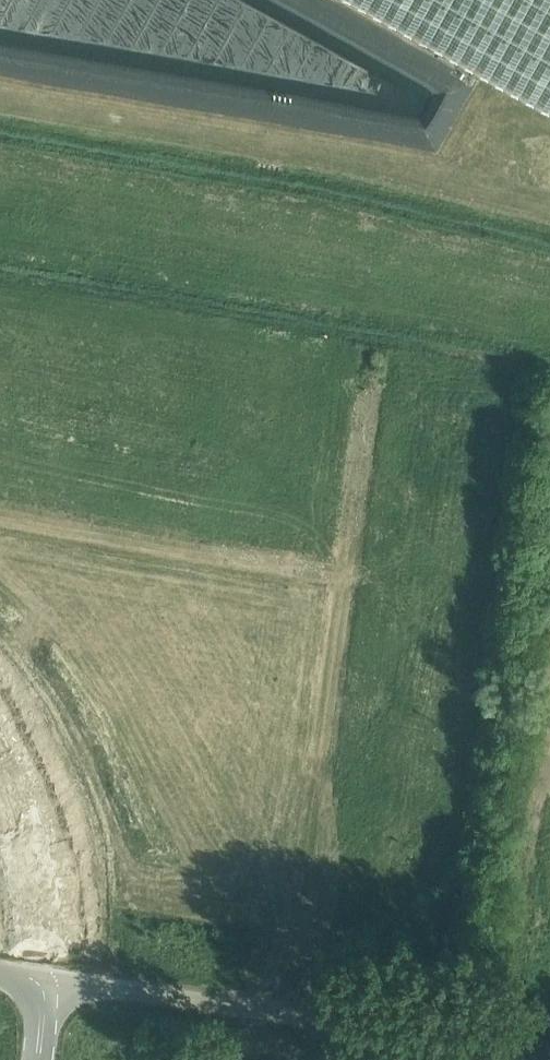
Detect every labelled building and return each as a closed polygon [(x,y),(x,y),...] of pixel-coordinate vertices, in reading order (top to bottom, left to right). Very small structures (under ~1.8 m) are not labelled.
[(549,106),(549,0),(360,0),(549,106)]
